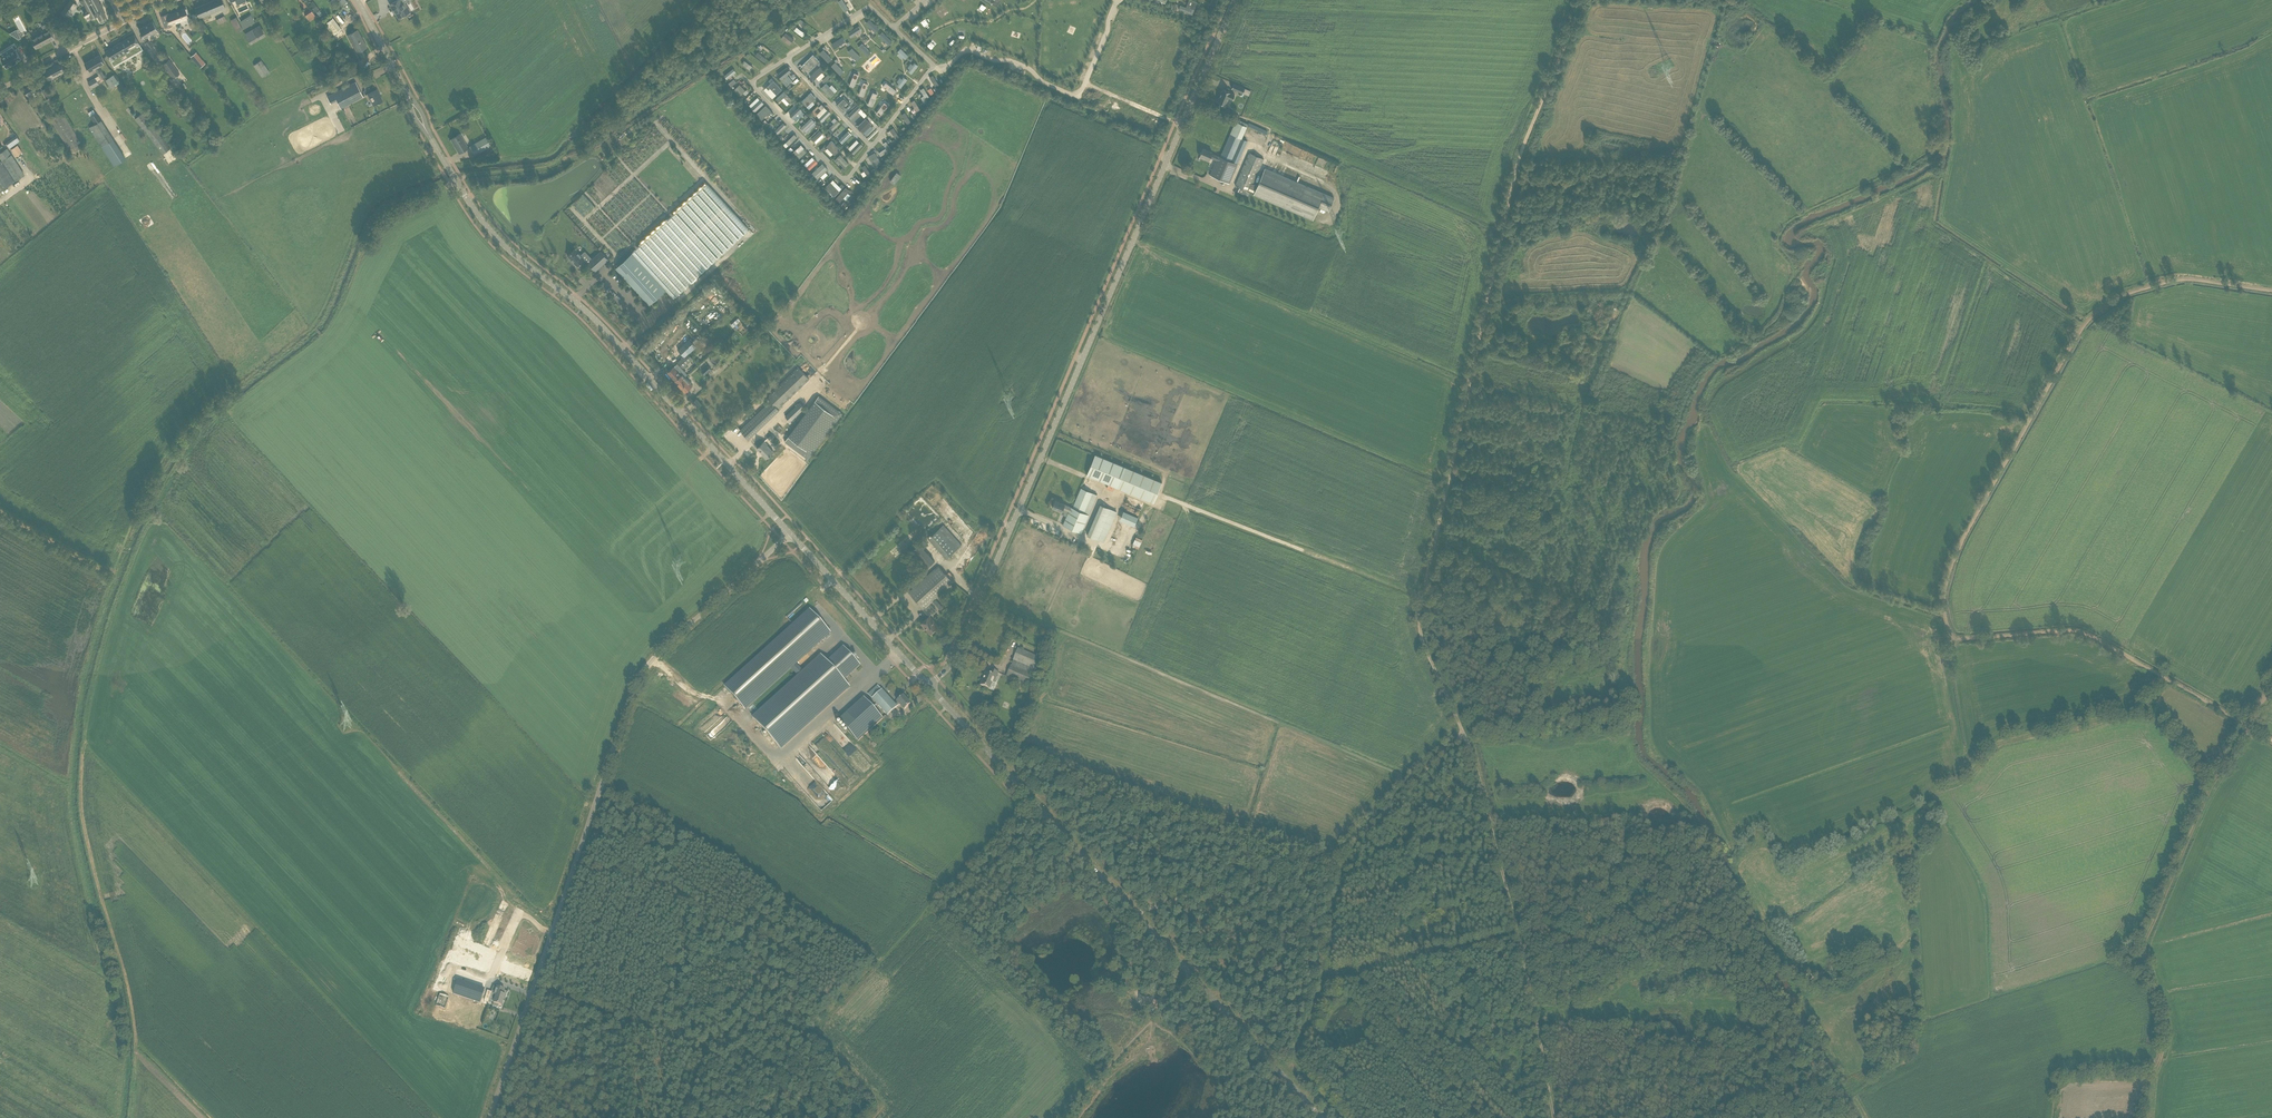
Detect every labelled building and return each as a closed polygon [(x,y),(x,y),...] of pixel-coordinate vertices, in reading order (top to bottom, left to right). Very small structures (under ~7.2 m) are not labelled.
[(63,11),(68,14),(72,9),(73,10),(77,4),(71,0),(63,11)] [(81,3),(82,2),(86,9),(85,10),(85,11),(90,8),(94,17),(97,15),(100,20),(106,17),(102,10),(104,9),(100,3),(99,4),(98,1),(99,0),(80,0),(81,3)] [(225,7),(222,0),(213,0),(195,8),(199,18),(225,7)] [(403,3),(401,0),(397,0),(390,4),(395,14),(396,13),(399,18),(410,12),(405,2),(403,3)] [(899,6),(894,0),(893,0),(890,3),(895,9),(899,6)] [(1187,6),(1180,4),(1179,9),(1194,14),(1198,1),(1196,0),(1189,0),(1187,6)] [(238,1),(231,5),(244,28),(251,25),(250,24),(254,22),(247,9),(243,11),(238,1)] [(316,12),(319,10),(313,1),(309,3),(316,12)] [(186,9),(185,9),(185,8),(168,15),(168,13),(161,16),(166,28),(172,25),(184,20),(184,21),(185,22),(186,22),(186,23),(187,23),(188,22),(191,21),(189,17),(188,17),(187,15),(188,14),(186,9)] [(309,22),(316,17),(310,9),(304,14),(309,22)] [(218,24),(226,20),(224,16),(216,20),(218,24)] [(237,32),(242,29),(236,17),(230,20),(237,32)] [(333,36),(341,30),(333,18),(324,25),(333,36)] [(876,32),(880,29),(870,18),(866,22),(876,32)] [(154,34),(159,32),(152,21),(139,29),(146,42),(145,43),(149,49),(154,45),(150,40),(155,36),(154,34)] [(260,24),(244,33),(250,43),(266,35),(260,24)] [(848,32),(851,37),(862,30),(859,25),(848,32)] [(794,29),(803,36),(805,32),(797,26),(794,29)] [(49,30),(31,40),(36,48),(54,38),(49,30)] [(357,51),(366,47),(357,30),(350,34),(356,44),(354,45),(357,51)] [(786,31),(781,37),(790,44),(795,38),(786,31)] [(883,31),(879,35),(890,45),(893,41),(883,31)] [(121,42),(105,51),(113,65),(122,60),(120,56),(126,54),(128,57),(142,48),(134,34),(123,40),(124,41),(122,43),(121,42)] [(835,48),(846,41),(843,36),(832,43),(835,48)] [(927,45),(931,49),(937,43),(933,39),(927,45)] [(772,42),(769,46),(777,53),(780,49),(772,42)] [(862,43),(859,47),(868,56),(872,52),(862,43)] [(10,52),(0,58),(6,67),(11,64),(12,64),(16,62),(16,61),(21,58),(15,49),(14,50),(12,46),(8,49),(10,52)] [(848,51),(858,60),(861,56),(852,47),(848,51)] [(904,59),(909,55),(902,47),(897,51),(904,59)] [(759,51),(756,54),(764,61),(767,58),(759,51)] [(200,68),(205,63),(196,52),(191,56),(200,68)] [(99,55),(84,64),(89,72),(91,71),(92,72),(97,81),(101,78),(105,76),(100,68),(99,66),(104,63),(99,55)] [(172,80),(180,73),(169,59),(161,66),(172,80)] [(750,69),(753,66),(745,59),(742,63),(750,69)] [(262,77),(270,72),(261,60),(253,65),(262,77)] [(910,68),(908,71),(912,74),(919,65),(914,61),(909,67),(910,68)] [(48,80),(65,71),(60,62),(43,72),(48,80)] [(787,66),(777,75),(787,86),(793,80),(788,74),(792,71),(787,66)] [(728,79),(731,75),(734,78),(738,74),(732,68),(725,76),(728,79)] [(933,74),(929,77),(936,86),(939,84),(933,74)] [(113,75),(106,81),(111,89),(115,86),(114,84),(117,81),(113,75)] [(902,78),(901,77),(896,84),(901,88),(908,78),(904,76),(902,78)] [(765,84),(766,86),(764,89),(773,98),(783,88),(772,77),(765,84)] [(341,108),(362,97),(354,83),(327,97),(331,104),(337,101),(341,108)] [(1233,83),(1231,88),(1242,93),(1244,88),(1233,83)] [(31,93),(37,90),(33,84),(23,90),(27,96),(28,95),(30,99),(33,97),(31,93)] [(740,84),(734,89),(740,95),(746,90),(740,84)] [(52,95),(46,87),(42,90),(47,98),(46,99),(48,102),(54,98),(52,95)] [(926,99),(930,97),(924,87),(920,89),(926,99)] [(378,94),(379,93),(376,89),(367,94),(372,105),(381,101),(378,94)] [(1231,92),(1223,89),(1217,101),(1225,105),(1226,104),(1225,104),(1228,96),(1232,98),(1232,99),(1233,99),(1235,94),(1230,93),(1231,92)] [(758,96),(749,105),(755,112),(764,103),(758,96)] [(917,111),(921,109),(915,99),(911,101),(917,111)] [(756,114),(762,120),(772,110),(766,104),(756,114)] [(865,117),(868,114),(858,105),(849,115),(852,118),(859,111),(865,117)] [(901,114),(908,124),(912,121),(905,112),(901,114)] [(72,153),(83,146),(62,113),(51,120),(72,153)] [(90,116),(95,124),(100,120),(95,113),(90,116)] [(170,148),(156,130),(142,113),(135,119),(149,136),(162,154),(170,148)] [(857,126),(866,136),(876,127),(866,117),(857,126)] [(775,130),(778,134),(787,126),(784,122),(775,130)] [(893,133),(896,139),(900,137),(894,127),(887,131),(889,135),(893,133)] [(843,143),(852,134),(848,130),(840,139),(843,143)] [(794,133),(784,144),(788,147),(798,136),(794,133)] [(1242,153),(1247,141),(1230,133),(1220,156),(1218,156),(1212,153),(1212,152),(1203,148),(1199,157),(1209,161),(1210,157),(1216,160),(1210,175),(1230,183),(1238,164),(1231,161),(1236,150),(1242,153)] [(459,153),(468,147),(460,134),(452,138),(458,148),(456,149),(459,153)] [(10,147),(18,141),(16,137),(7,143),(10,147)] [(485,137),(481,139),(486,148),(491,145),(489,141),(488,142),(485,137)] [(475,155),(486,148),(481,139),(470,146),(475,155)] [(16,156),(23,152),(18,144),(11,148),(16,156)] [(2,160),(0,162),(1,163),(0,164),(0,191),(14,182),(2,163),(3,162),(15,181),(25,175),(7,148),(0,153),(0,158),(2,160)] [(871,154),(877,164),(881,161),(875,152),(871,154)] [(1253,183),(1264,159),(1249,152),(1235,185),(1240,187),(1238,192),(1248,196),(1250,192),(1253,194),(1253,195),(1313,220),(1318,207),(1328,212),(1334,198),(1265,168),(1257,185),(1253,183)] [(834,161),(838,165),(839,163),(845,168),(851,163),(840,154),(834,161)] [(813,156),(804,164),(810,170),(818,162),(813,156)] [(823,163),(812,173),(817,179),(828,168),(823,163)] [(861,173),(864,177),(871,173),(865,164),(862,166),(864,170),(861,173)] [(620,271),(616,267),(650,304),(666,289),(674,297),(675,296),(748,228),(707,183),(706,183),(633,251),(632,252),(636,256),(620,271)] [(585,259),(581,255),(575,248),(568,255),(577,266),(585,259)] [(585,251),(581,255),(585,259),(588,263),(592,259),(585,251)] [(592,259),(588,263),(595,271),(602,265),(600,263),(607,257),(601,251),(592,259)] [(689,339),(678,349),(684,356),(685,357),(688,354),(696,347),(689,339)] [(715,365),(721,359),(716,353),(709,359),(715,365)] [(684,356),(677,362),(683,368),(693,359),(688,354),(685,357),(684,356)] [(705,375),(712,369),(708,365),(701,371),(705,375)] [(682,373),(682,374),(674,366),(668,372),(675,380),(674,380),(677,384),(685,377),(682,373)] [(782,406),(809,379),(797,367),(766,397),(770,401),(740,430),(749,439),(779,410),(780,410),(783,407),(782,406)] [(685,392),(693,385),(685,377),(677,384),(685,392)] [(808,459),(842,413),(819,396),(784,441),(808,459)] [(698,407),(701,404),(696,398),(693,401),(698,407)] [(790,422),(805,407),(800,402),(785,416),(790,422)] [(766,459),(774,451),(764,441),(757,448),(763,454),(762,455),(766,459)] [(1162,482),(1126,467),(1095,454),(1086,475),(1117,488),(1153,503),(1162,482)] [(1086,508),(1092,493),(1081,488),(1073,507),(1071,507),(1065,504),(1055,500),(1052,507),(1062,511),(1063,508),(1069,511),(1063,525),(1082,533),(1089,514),(1090,510),(1086,508)] [(1104,542),(1117,511),(1100,504),(1087,535),(1104,542)] [(1138,517),(1123,511),(1119,520),(1134,526),(1138,517)] [(947,559),(962,546),(943,525),(928,538),(947,559)] [(1134,544),(1141,546),(1143,538),(1135,537),(1134,544)] [(911,552),(926,568),(934,561),(919,544),(911,552)] [(877,565),(881,571),(890,563),(885,558),(877,565)] [(930,603),(953,582),(938,565),(909,592),(923,608),(922,609),(929,616),(921,623),(930,634),(938,627),(932,621),(933,620),(929,616),(932,613),(933,614),(936,611),(930,603)] [(943,595),(939,598),(942,602),(943,601),(945,604),(948,601),(943,595)] [(810,611),(725,688),(745,711),(830,634),(810,611)] [(752,718),(781,749),(849,687),(843,680),(860,665),(844,648),(827,663),(821,656),(752,718)] [(1027,686),(1039,658),(1018,649),(1013,660),(1014,660),(1011,666),(1011,665),(1006,677),(1027,686)] [(985,673),(980,685),(990,689),(993,690),(996,684),(993,682),(995,677),(996,678),(998,673),(991,670),(989,674),(985,673)] [(887,716),(897,707),(897,706),(899,704),(904,710),(910,704),(903,696),(895,704),(878,685),(868,694),(872,699),(878,706),(886,715),(887,716)] [(872,707),(863,698),(838,720),(847,730),(872,707)] [(873,709),(848,731),(858,742),(882,719),(873,709)] [(811,750),(808,752),(802,757),(808,763),(816,756),(811,750)] [(489,973),(496,952),(454,938),(451,949),(447,959),(448,960),(489,973)] [(455,986),(453,993),(480,1002),(481,998),(484,989),(457,980),(455,986)] [(485,998),(485,999),(489,1000),(490,998),(495,999),(493,1003),(492,1006),(493,1006),(498,1008),(498,1005),(501,1006),(503,1001),(504,1001),(507,992),(504,991),(504,990),(498,988),(496,987),(493,986),(491,992),(487,991),(487,992),(485,998)] [(442,995),(443,993),(440,992),(435,1007),(445,1010),(449,997),(442,995)]
